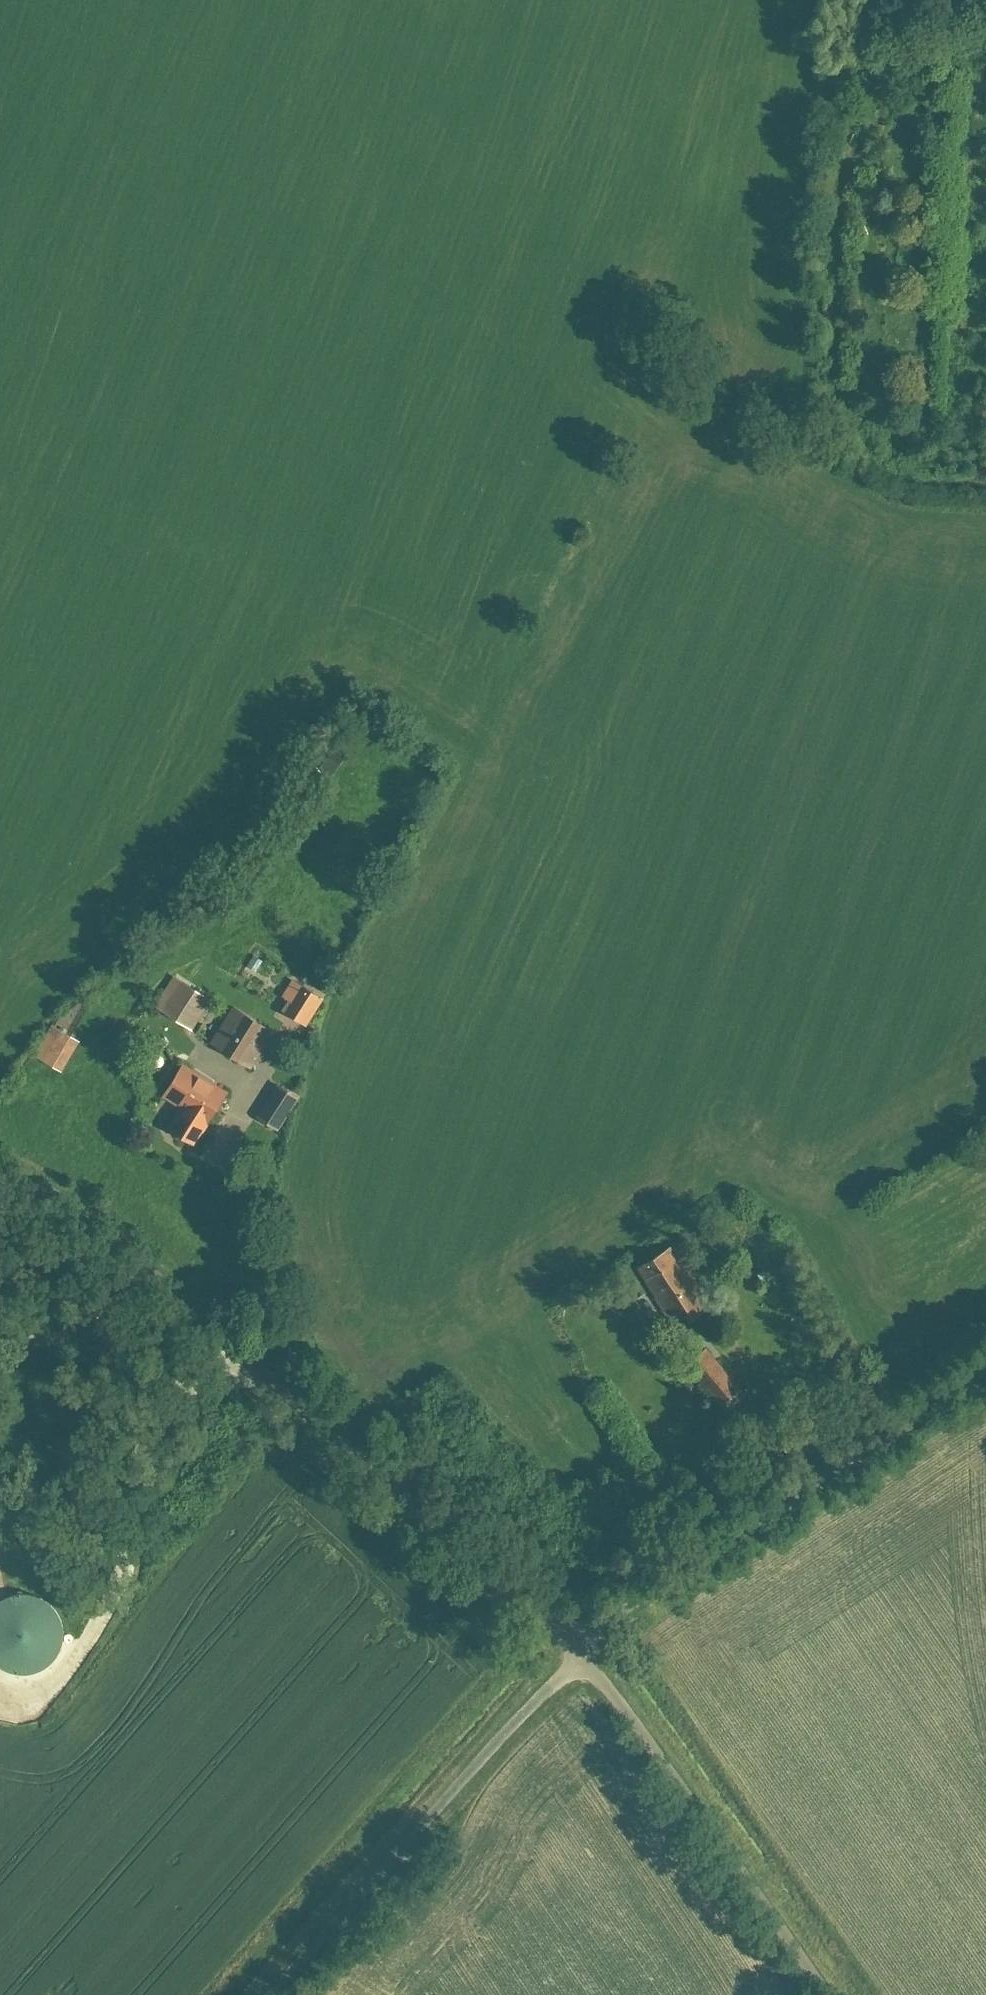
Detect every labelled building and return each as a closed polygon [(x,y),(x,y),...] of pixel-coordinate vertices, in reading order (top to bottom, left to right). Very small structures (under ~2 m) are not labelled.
[(177,977),(162,1006),(196,1024),(211,996),(177,977)] [(332,995),(302,977),(292,994),(297,997),(289,1009),(314,1024),(332,995)] [(240,1007),(217,1043),(253,1065),(276,1029),(240,1007)] [(37,1056),(70,1069),(83,1035),(51,1022),(37,1056)] [(212,1078),(184,1062),(165,1096),(182,1106),(171,1126),(202,1143),(218,1114),(227,1119),(239,1098),(225,1090),(229,1084),(214,1075),(212,1078)] [(283,1086),(263,1117),(281,1128),(301,1097),(283,1086)] [(672,1246),(638,1268),(676,1329),(710,1307),(672,1246)] [(708,1354),(692,1366),(723,1407),(739,1394),(708,1354)] [(71,1658),(63,1619),(32,1626),(26,1599),(0,1604),(0,1668),(1,1672),(71,1658)]
